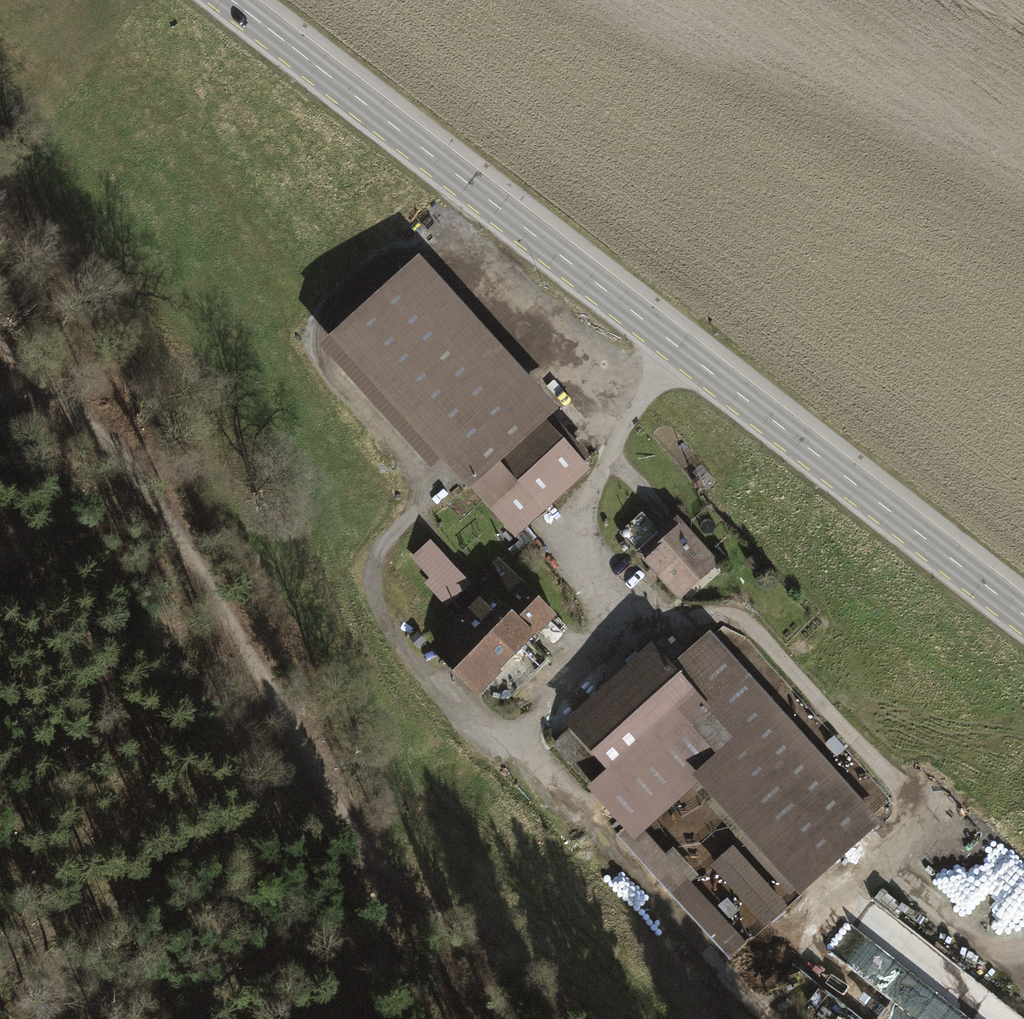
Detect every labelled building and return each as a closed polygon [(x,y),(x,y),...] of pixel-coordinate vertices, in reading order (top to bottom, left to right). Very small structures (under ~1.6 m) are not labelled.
[(407,274),(340,334),(514,525),(581,465),(407,274)] [(674,593),(713,558),(677,518),(658,535),(641,515),(621,533),(639,553),(638,553),(674,593)] [(463,583),(427,544),(414,556),(432,577),(427,582),(444,600),(463,583)] [(436,644),(490,698),(508,700),(549,658),(529,638),(531,635),(537,629),(553,614),(499,560),(477,582),(488,593),(436,644)] [(557,743),(631,825),(635,822),(693,770),(796,885),(871,818),(709,638),(688,658),(672,640),(557,743)] [(744,943),(635,822),(631,825),(618,837),(727,957),(744,943)] [(734,847),(711,866),(763,925),(786,906),(734,847)] [(874,895),(832,950),(921,1018),(1023,1018),(1023,1011),(874,895)]
